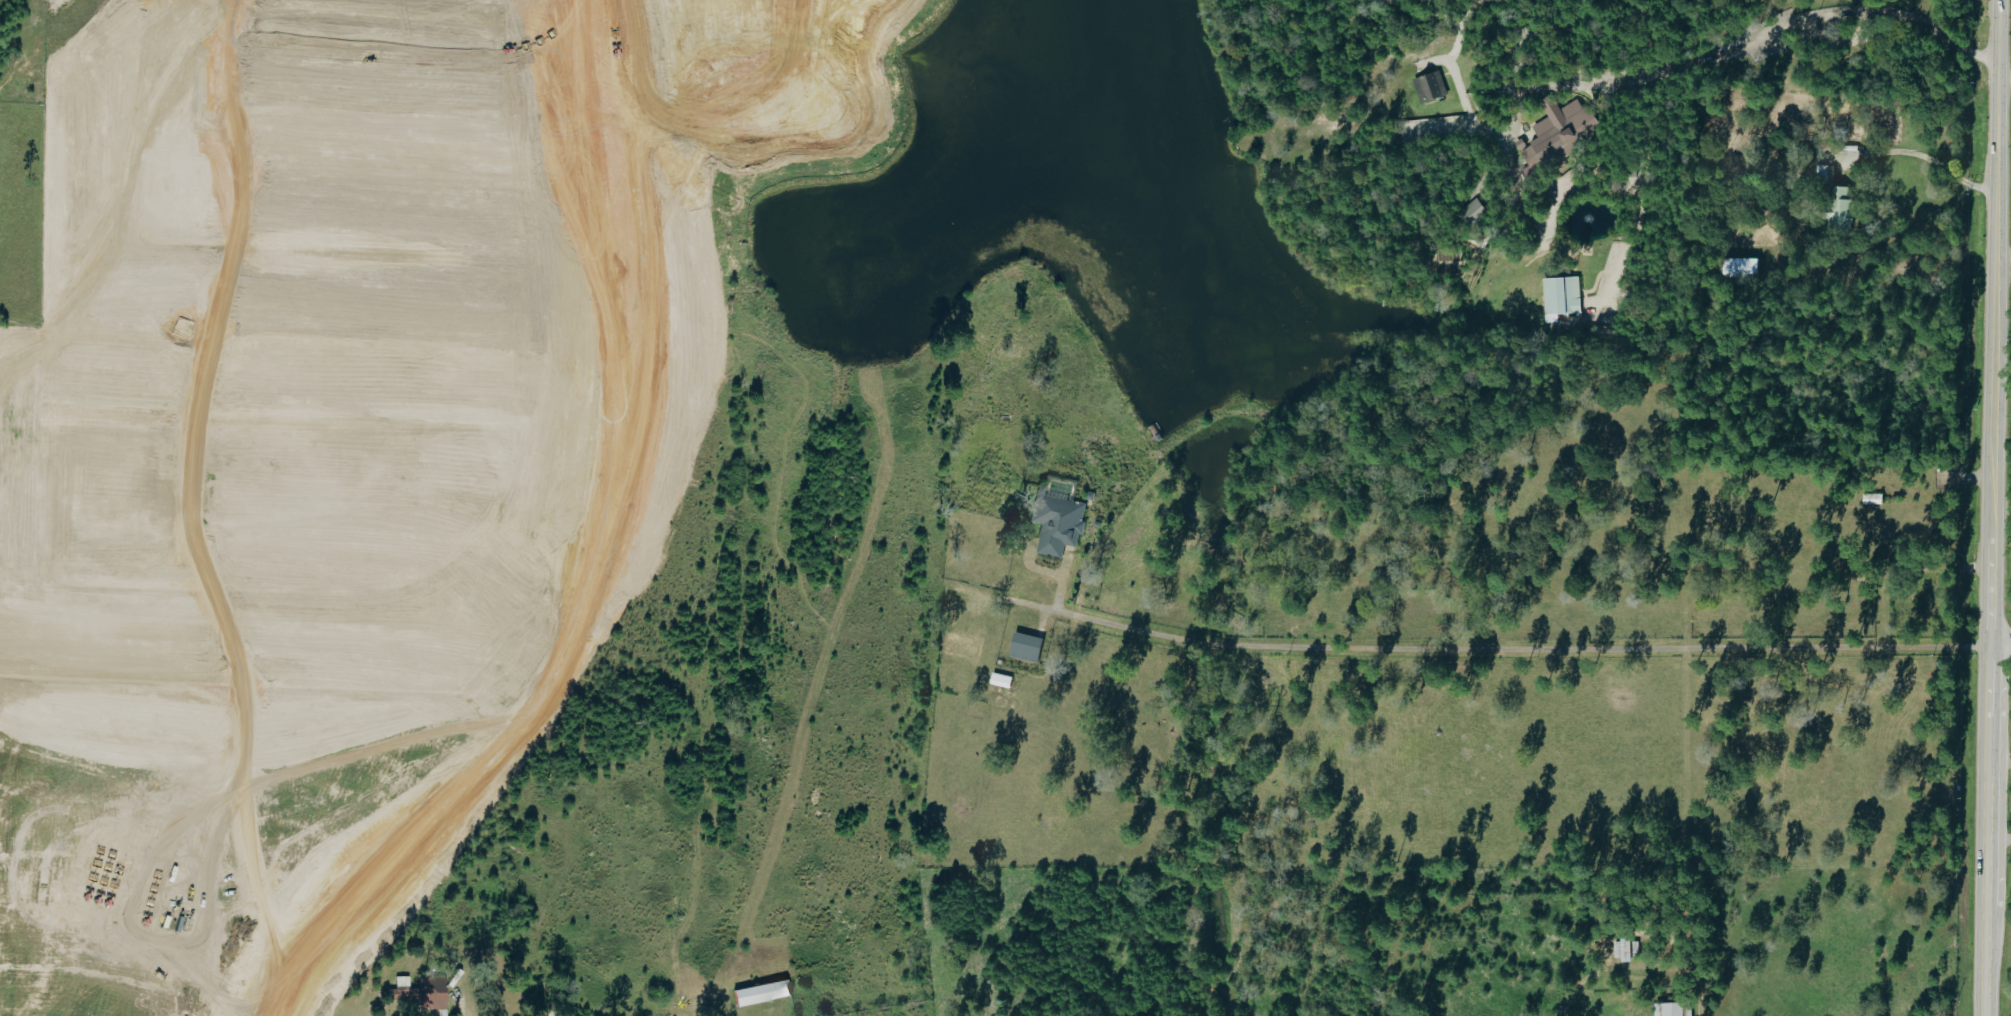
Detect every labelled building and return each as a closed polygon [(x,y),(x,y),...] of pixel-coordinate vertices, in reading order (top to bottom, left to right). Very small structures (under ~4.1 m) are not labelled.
[(1450,95),(1441,70),(1415,80),(1423,104),(1450,95)] [(1607,127),(1589,106),(1585,109),(1577,98),(1562,109),(1550,94),(1539,103),(1549,115),(1532,128),(1540,137),(1522,152),(1531,165),(1522,172),(1533,186),(1548,174),(1543,167),(1555,157),(1558,160),(1567,153),(1570,157),(1607,127)] [(1852,199),(1847,199),(1848,187),(1832,186),(1830,231),(1851,231),(1852,199)] [(1491,212),(1479,197),(1464,209),(1476,224),(1491,212)] [(1759,258),(1725,259),(1725,278),(1759,277),(1759,258)] [(1547,314),(1583,313),(1582,277),(1546,278),(1547,314)] [(193,339),(198,320),(180,316),(175,335),(193,339)] [(1037,553),(1063,559),(1066,545),(1080,548),(1085,522),(1084,522),(1088,501),(1039,490),(1032,522),(1043,524),(1037,553)] [(1864,504),(1884,505),(1884,494),(1864,494),(1864,504)] [(1046,639),(1017,632),(1011,657),(1040,663),(1046,639)] [(1015,678),(995,672),(991,684),(1011,689),(1015,678)] [(1639,961),(1638,939),(1615,941),(1617,962),(1639,961)] [(421,978),(422,993),(416,994),(418,1012),(451,1008),(447,975),(421,978)] [(399,989),(410,990),(411,979),(400,978),(399,989)] [(741,1007),(795,996),(792,980),(738,991),(741,1007)] [(1657,1004),(1658,1015),(1688,1015),(1688,1003),(1657,1004)]
